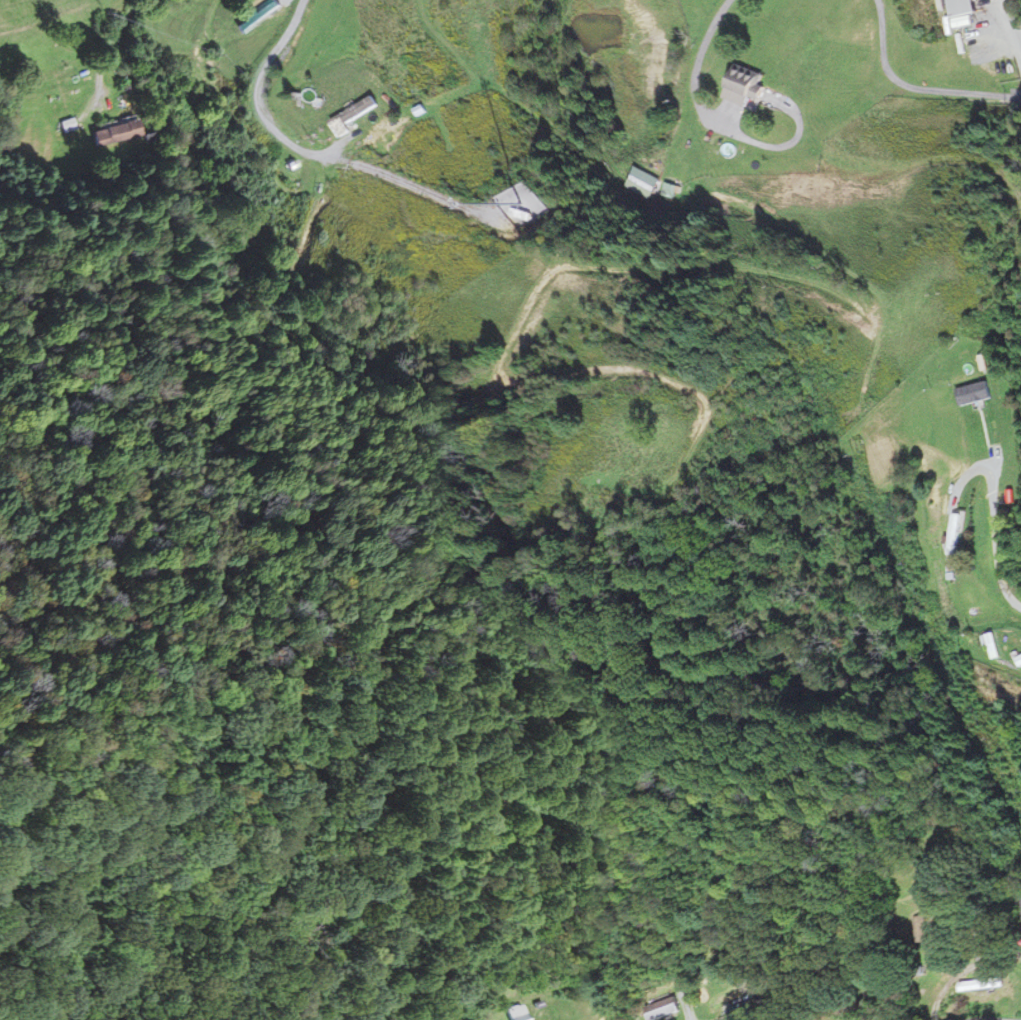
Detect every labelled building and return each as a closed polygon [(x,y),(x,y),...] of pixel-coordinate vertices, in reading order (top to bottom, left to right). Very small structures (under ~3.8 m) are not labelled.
[(681,1014),(677,998),(647,1005),(650,1019),(654,1019),(681,1014)] [(525,1004),(509,1007),(511,1019),(528,1019),(525,1004)]
